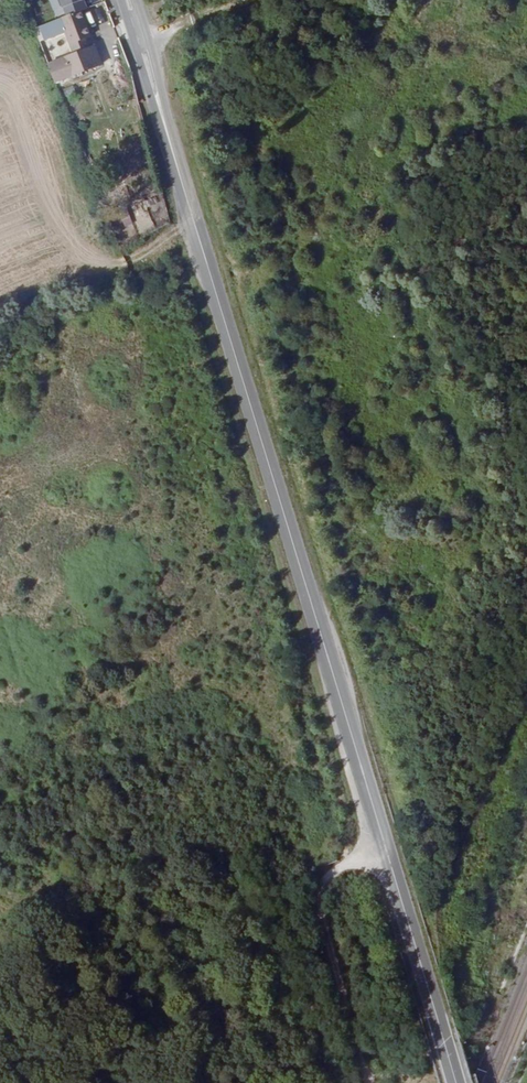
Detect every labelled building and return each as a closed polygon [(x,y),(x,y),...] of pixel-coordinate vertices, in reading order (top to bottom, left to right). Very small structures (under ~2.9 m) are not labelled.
[(67,16),(87,8),(84,0),(61,0),(67,16)] [(91,37),(81,11),(64,17),(68,30),(66,31),(74,54),(89,49),(86,39),(91,37)]
